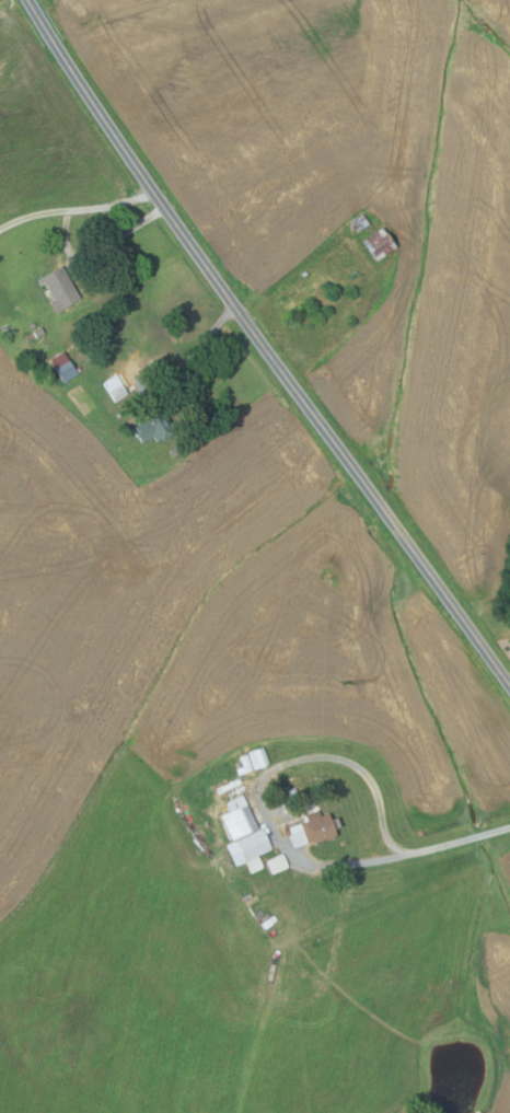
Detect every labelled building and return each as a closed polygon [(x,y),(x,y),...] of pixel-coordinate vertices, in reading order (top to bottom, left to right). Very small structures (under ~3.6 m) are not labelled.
[(362,213),(370,224),(357,234),(349,223),(362,213)] [(378,260),(363,241),(383,227),(397,246),(378,260)] [(57,312),(50,302),(55,300),(42,277),(62,266),(81,299),(57,312)] [(42,326),(46,334),(37,338),(34,332),(42,326)] [(65,383),(50,360),(65,351),(79,373),(65,383)] [(123,383),(130,394),(116,403),(109,392),(123,383)] [(173,391),(178,396),(173,402),(167,395),(173,391)] [(159,443),(154,437),(143,443),(134,427),(150,416),(148,413),(160,405),(177,431),(159,443)] [(177,445),(182,451),(174,456),(170,450),(177,445)] [(254,769),(248,753),(264,747),(270,764),(254,769)] [(247,755),(253,769),(240,775),(237,769),(239,769),(237,764),(242,762),(241,757),(247,755)] [(295,788),(300,798),(291,801),(287,791),(295,788)] [(222,815),(231,812),(227,802),(243,795),(258,827),(233,839),(222,815)] [(309,845),(309,843),(294,847),(290,834),(292,834),(290,827),(305,822),(303,815),(320,810),(322,815),(331,813),(338,835),(309,845)] [(244,862),(234,842),(263,828),(273,848),(244,862)] [(283,855),(289,867),(273,874),(267,861),(283,855)] [(264,867),(252,873),(246,862),(259,856),(264,867)]
